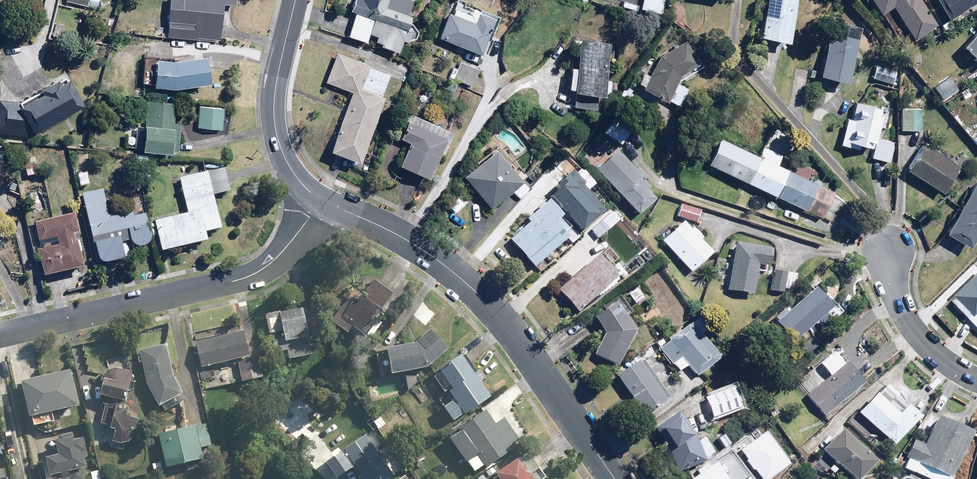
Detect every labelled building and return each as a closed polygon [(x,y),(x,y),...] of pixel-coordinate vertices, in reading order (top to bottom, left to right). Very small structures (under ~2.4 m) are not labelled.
[(221,39),(222,4),(236,5),(237,0),(169,0),(168,37),(221,39)] [(347,36),(366,41),(368,33),(378,35),(376,40),(399,47),(401,39),(408,41),(411,30),(405,29),(414,0),(358,0),(347,36)] [(463,0),(454,0),(440,37),(486,54),(500,14),(463,0)] [(641,8),(663,12),(664,0),(642,0),(641,8)] [(792,41),(798,0),(767,0),(762,36),(792,41)] [(921,0),(880,0),(887,10),(892,7),(914,40),(938,25),(921,0)] [(950,17),(976,0),(939,0),(950,17)] [(65,24),(53,22),(50,38),(62,41),(65,24)] [(851,80),(861,31),(831,25),(821,74),(851,80)] [(966,44),(976,57),(976,33),(966,44)] [(583,38),(576,107),(594,109),(596,92),(605,93),(610,41),(583,38)] [(701,63),(687,39),(658,58),(645,86),(682,105),(688,89),(677,83),(681,74),(701,63)] [(387,97),(382,95),(391,73),(336,53),(325,82),(353,93),(331,151),(362,163),(387,97)] [(180,60),(157,58),(155,85),(178,86),(212,81),(208,56),(180,60)] [(480,67),(460,61),(456,69),(453,68),(447,87),(454,89),(457,81),(474,86),(480,67)] [(18,101),(0,99),(0,129),(34,132),(86,105),(69,73),(18,101)] [(887,104),(852,95),(848,113),(845,112),(835,147),(861,154),(863,147),(875,150),(873,156),(889,160),(894,141),(878,137),(887,104)] [(923,97),(903,96),(901,128),(922,129),(923,97)] [(143,150),(173,153),(175,131),(181,132),(182,122),(176,122),(178,102),(147,99),(143,150)] [(641,116),(625,104),(605,132),(621,144),(641,116)] [(199,106),(197,126),(223,128),(225,108),(199,106)] [(454,130),(408,111),(404,120),(410,122),(403,138),(411,141),(401,164),(431,177),(442,151),(444,152),(454,130)] [(757,153),(721,137),(709,163),(826,215),(837,191),(778,165),(783,154),(761,144),(757,153)] [(924,144),(910,168),(944,188),(958,163),(924,144)] [(522,181),(495,149),(465,175),(491,206),(522,181)] [(619,151),(598,169),(639,216),(658,200),(649,191),(652,189),(619,151)] [(155,222),(162,251),(207,240),(205,232),(222,227),(213,195),(231,190),(225,166),(179,178),(188,213),(155,222)] [(548,194),(581,229),(603,208),(582,185),(585,182),(572,168),(555,184),(557,186),(548,194)] [(976,180),(948,233),(972,246),(976,238),(976,181),(976,180)] [(153,235),(147,210),(110,218),(103,188),(81,193),(98,264),(125,257),(121,242),(130,240),(131,241),(132,242),(132,243),(133,243),(134,244),(135,244),(135,245),(136,245),(137,245),(138,246),(139,246),(140,246),(141,246),(142,246),(143,246),(144,245),(145,245),(146,245),(147,244),(148,244),(149,243),(149,242),(150,242),(150,241),(151,240),(152,239),(152,238),(152,237),(153,236),(153,235)] [(549,201),(508,236),(535,267),(573,233),(570,229),(572,228),(549,201)] [(701,209),(681,203),(678,216),(697,222),(701,209)] [(616,216),(610,210),(589,229),(595,235),(616,216)] [(40,241),(58,238),(59,244),(38,249),(44,276),(86,266),(80,241),(76,242),(74,233),(78,232),(74,213),(36,222),(40,241)] [(687,220),(664,242),(692,273),(713,254),(702,241),(704,239),(687,220)] [(772,248),(737,242),(729,289),(755,293),(759,266),(769,267),(772,248)] [(598,256),(560,289),(579,311),(617,278),(598,256)] [(788,271),(775,269),(772,289),(784,291),(788,271)] [(368,334),(393,292),(362,274),(337,316),(368,334)] [(961,292),(976,311),(976,279),(961,292)] [(638,287),(629,292),(636,303),(645,297),(638,287)] [(785,309),(775,317),(795,341),(818,321),(823,327),(833,319),(828,314),(835,308),(817,287),(787,311),(785,309)] [(606,332),(595,352),(620,365),(637,330),(627,317),(633,313),(622,296),(603,307),(605,310),(595,317),(606,332)] [(306,306),(269,313),(279,361),(316,354),(306,306)] [(693,323),(658,349),(678,375),(689,367),(697,377),(721,359),(693,323)] [(197,334),(204,368),(240,360),(244,381),(257,378),(252,356),(246,326),(224,331),(224,328),(197,334)] [(385,349),(387,373),(431,367),(450,348),(432,330),(418,341),(385,349)] [(168,344),(141,350),(150,386),(167,413),(183,403),(179,397),(186,393),(175,376),(168,344)] [(829,375),(807,394),(825,415),(862,383),(834,350),(819,363),(829,375)] [(475,372),(464,354),(444,369),(456,388),(451,391),(456,399),(446,406),(453,418),(490,395),(480,379),(485,376),(480,369),(475,372)] [(644,358),(618,375),(644,414),(670,397),(644,358)] [(135,407),(137,388),(136,380),(136,379),(135,377),(135,376),(134,375),(134,374),(133,373),(132,372),(131,372),(130,371),(129,370),(128,370),(127,369),(126,369),(124,368),(123,368),(122,368),(121,367),(119,367),(118,367),(117,368),(116,368),(115,368),(113,369),(112,369),(111,370),(110,370),(109,371),(108,372),(107,373),(106,373),(105,374),(105,375),(104,376),(104,378),(103,379),(106,381),(104,404),(107,405),(103,425),(118,430),(116,442),(117,442),(118,442),(119,443),(121,443),(122,443),(123,443),(124,443),(125,442),(126,442),(127,442),(128,441),(130,441),(131,440),(132,440),(132,439),(133,438),(134,438),(135,437),(136,436),(137,435),(137,434),(138,433),(138,432),(139,431),(139,430),(139,429),(140,428),(140,427),(140,425),(140,424),(140,423),(140,422),(140,421),(139,420),(139,419),(129,415),(130,412),(134,413),(135,407)] [(24,380),(36,427),(56,422),(53,412),(82,405),(73,368),(24,380)] [(878,391),(859,411),(894,444),(921,416),(908,404),(900,412),(878,391)] [(488,409),(450,436),(475,472),(486,464),(489,467),(514,449),(512,446),(521,440),(504,417),(497,422),(488,409)] [(677,412),(657,426),(670,445),(678,469),(714,452),(703,437),(698,441),(677,412)] [(972,430),(933,414),(928,426),(933,428),(926,444),(916,440),(905,467),(934,478),(948,478),(950,474),(954,476),(972,430)] [(162,434),(170,467),(207,458),(205,447),(212,445),(207,423),(162,434)] [(814,460),(831,475),(841,464),(857,478),(858,478),(876,459),(842,429),(814,460)] [(739,450),(761,478),(770,478),(790,463),(764,430),(739,450)] [(90,466),(81,434),(58,441),(62,453),(38,460),(43,478),(70,478),(75,478),(73,471),(90,466)] [(365,434),(328,462),(340,478),(358,466),(368,478),(388,478),(394,474),(365,434)] [(498,472),(504,478),(541,478),(548,473),(529,448),(498,472)] [(688,478),(722,478),(711,463),(688,478)] [(8,473),(2,475),(0,468),(0,478),(10,478),(8,473)]
